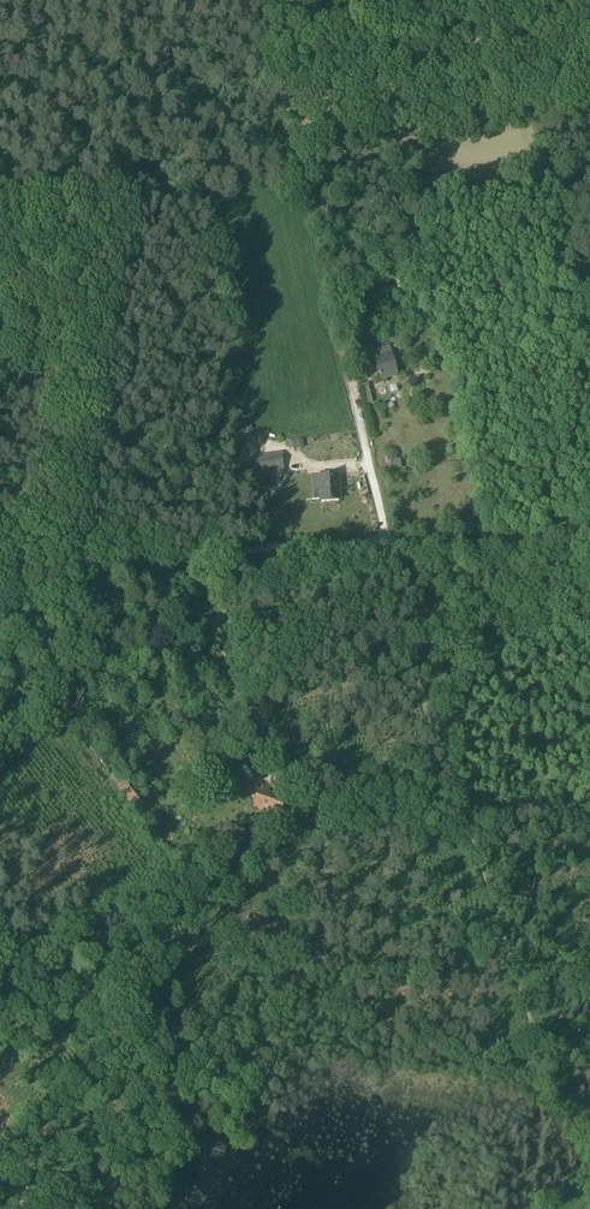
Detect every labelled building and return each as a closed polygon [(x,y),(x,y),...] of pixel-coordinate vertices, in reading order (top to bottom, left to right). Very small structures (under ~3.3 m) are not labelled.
[(400,285),(407,286),(408,275),(401,274),(400,285)] [(379,372),(381,381),(397,377),(390,348),(375,352),(358,356),(362,373),(367,372),(368,375),(379,372)] [(361,386),(364,398),(370,396),(367,385),(361,386)] [(370,396),(364,398),(366,405),(372,403),(370,396)] [(254,460),(256,472),(279,470),(279,473),(284,472),(282,456),(260,459),(260,455),(254,456),(254,460)] [(279,475),(279,473),(279,470),(256,472),(256,478),(279,475)] [(318,478),(319,495),(319,499),(322,499),(322,502),(338,501),(338,499),(340,498),(339,477),(327,478),(326,473),(321,473),(321,478),(318,478)] [(120,769),(112,774),(130,805),(139,800),(120,769)] [(254,806),(279,815),(285,799),(259,790),(254,806)]
